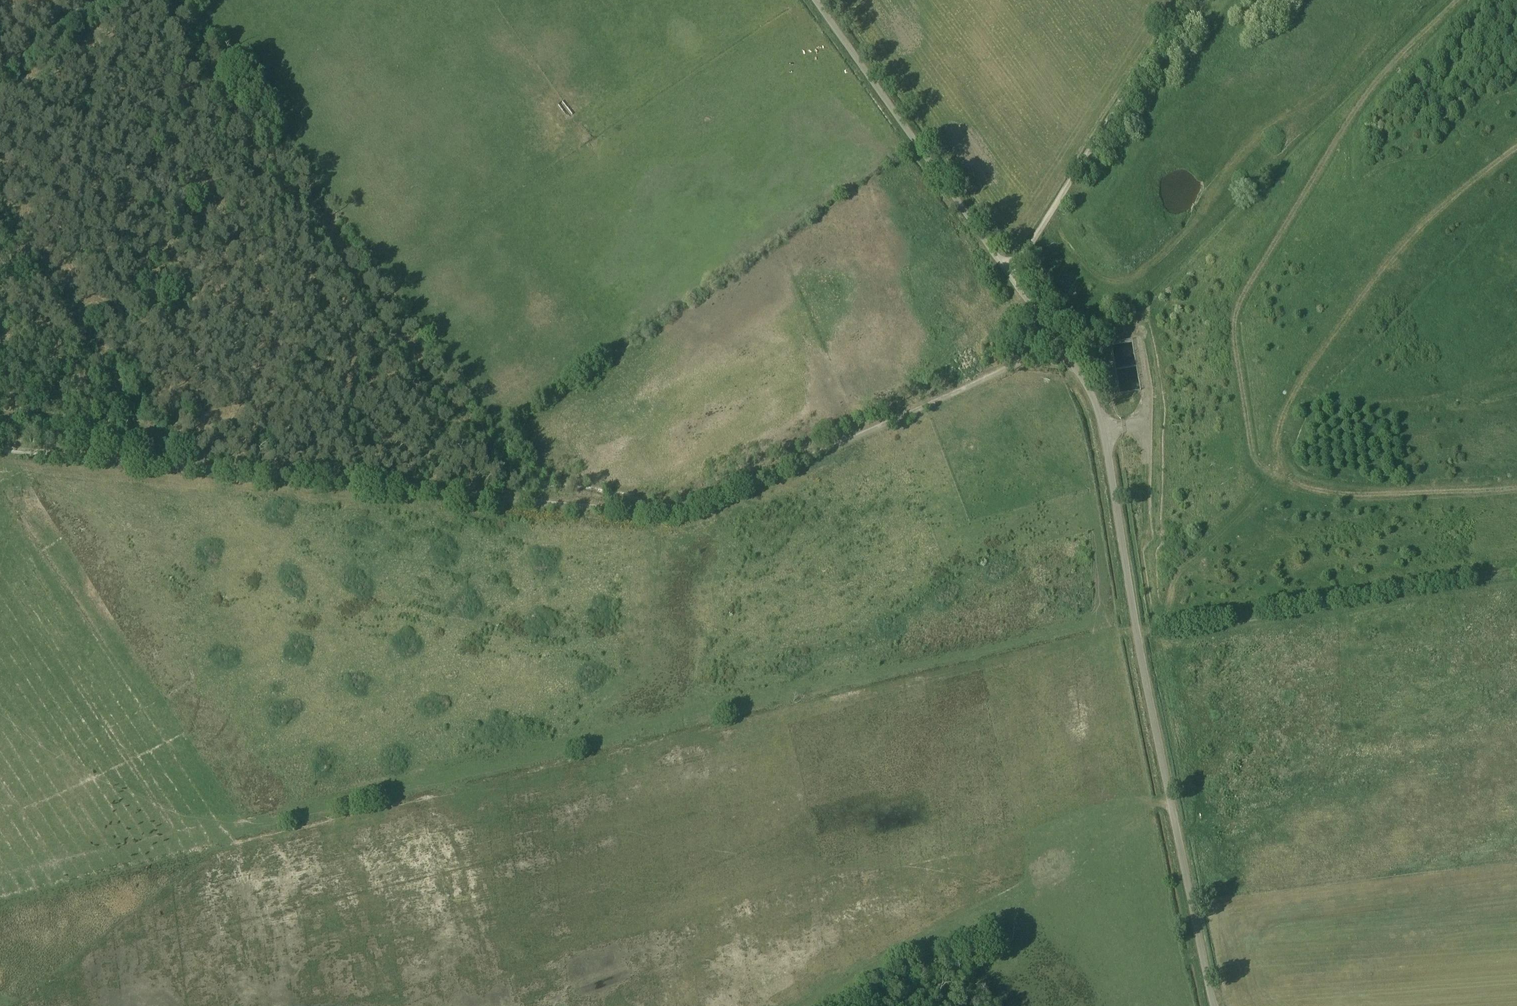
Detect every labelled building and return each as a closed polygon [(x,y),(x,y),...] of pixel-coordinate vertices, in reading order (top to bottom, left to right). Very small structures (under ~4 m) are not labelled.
[(547,456),(558,470),(567,462),(556,449),(547,456)]
